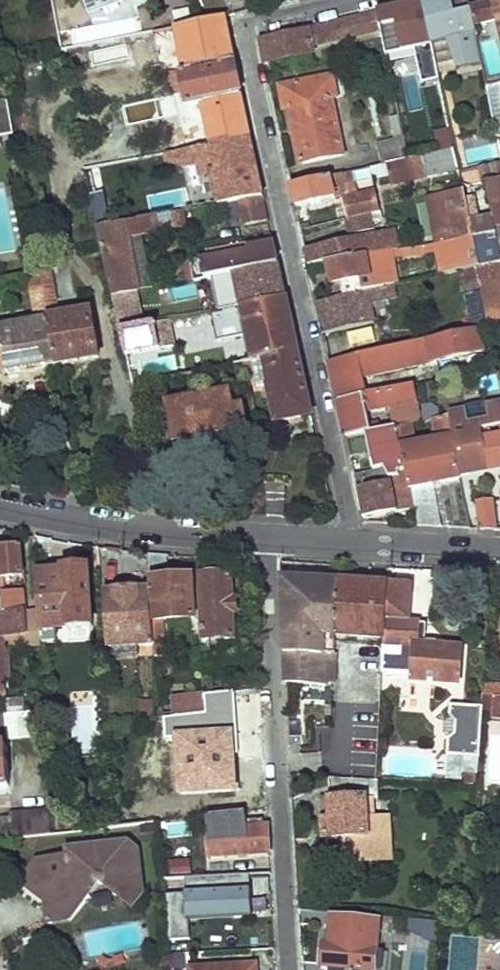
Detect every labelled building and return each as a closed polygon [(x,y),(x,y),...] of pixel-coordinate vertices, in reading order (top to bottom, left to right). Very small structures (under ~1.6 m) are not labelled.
[(468,81),(487,77),(473,11),(471,0),(435,0),(424,2),(433,46),(459,41),(468,81)] [(381,30),(387,57),(433,46),(424,2),(378,13),(381,30)] [(498,5),(473,11),(476,27),(499,22),(499,4),(498,4),(498,5)] [(262,39),(266,64),(315,52),(313,45),(381,30),(378,13),(262,39)] [(177,29),(186,72),(234,62),(224,17),(205,21),(177,29)] [(425,58),(430,82),(440,79),(434,56),(425,58)] [(164,141),(167,154),(185,151),(250,138),(234,62),(186,72),(170,77),(175,96),(185,94),(188,108),(202,105),(208,131),(164,141)] [(15,138),(0,63),(0,140),(15,138)] [(143,73),(146,81),(170,77),(169,68),(143,73)] [(280,88),(284,109),(290,108),(331,98),(326,78),(280,88)] [(441,84),(446,105),(457,103),(452,82),(441,84)] [(490,89),(499,140),(499,87),(490,89)] [(290,108),(302,164),(343,155),(331,98),(290,108)] [(379,147),(383,168),(408,163),(399,118),(391,120),(395,143),(379,147)] [(188,199),(189,210),(241,200),(263,196),(250,138),(185,151),(188,167),(212,162),(214,171),(210,172),(214,193),(188,199)] [(188,167),(185,151),(167,154),(168,161),(182,168),(188,167)] [(424,159),(429,178),(459,170),(454,153),(424,159)] [(475,191),(468,167),(459,170),(464,190),(471,191),(475,191)] [(294,188),(297,206),(336,198),(335,192),(347,190),(346,183),(369,178),(368,171),(294,188)] [(495,229),(499,228),(499,182),(486,184),(486,188),(492,219),(495,229)] [(102,192),(90,195),(96,218),(109,215),(102,192)] [(348,200),(352,220),(373,215),(381,213),(377,194),(348,200)] [(454,237),(455,244),(497,237),(495,229),(492,219),(472,223),(465,195),(431,201),(439,238),(454,237)] [(268,215),(263,196),(241,200),(244,217),(251,223),(269,219),(268,215)] [(118,297),(141,291),(130,238),(145,234),(173,228),(170,215),(102,227),(118,297)] [(349,221),(353,236),(376,231),(373,215),(352,220),(349,221)] [(157,288),(145,234),(130,238),(141,291),(157,288)] [(307,255),(310,267),(330,265),(364,259),(397,254),(393,236),(307,255)] [(466,272),(479,270),(499,265),(499,259),(499,254),(497,237),(455,244),(449,245),(453,260),(463,259),(466,272)] [(193,261),(197,280),(237,272),(279,263),(276,249),(275,242),(247,247),(245,240),(213,246),(213,256),(193,261)] [(45,289),(61,366),(103,357),(95,314),(66,318),(57,270),(64,268),(61,257),(40,260),(45,289)] [(342,286),(345,299),(364,295),(360,281),(368,279),(364,259),(330,265),(335,287),(342,286)] [(29,263),(34,291),(45,289),(40,260),(29,263)] [(279,263),(237,272),(244,305),(285,297),(282,281),(279,263)] [(499,330),(499,265),(479,270),(489,329),(491,331),(499,330)] [(460,274),(473,331),(489,329),(479,270),(466,272),(460,274)] [(318,304),(325,336),(375,325),(370,306),(398,301),(395,288),(364,295),(345,299),(318,304)] [(61,366),(45,289),(34,291),(39,322),(0,329),(0,377),(61,366)] [(118,297),(125,330),(147,326),(141,291),(118,297)] [(192,360),(194,372),(241,362),(297,350),(291,324),(285,297),(244,305),(252,345),(192,360)] [(125,330),(130,354),(176,344),(171,321),(147,326),(125,330)] [(339,398),(366,393),(363,377),(493,348),(491,331),(489,329),(473,331),(332,362),(336,381),(339,398)] [(267,385),(275,424),(312,417),(305,384),(297,350),(241,362),(244,374),(255,373),(259,387),(267,385)] [(494,355),(484,357),(485,369),(496,367),(494,355)] [(343,419),(347,439),(368,436),(372,433),(369,410),(414,400),(412,385),(366,393),(339,398),(343,419)] [(187,401),(194,441),(248,431),(242,391),(187,401)] [(491,428),(499,427),(499,406),(488,408),(491,428)] [(398,416),(400,428),(412,426),(421,423),(418,412),(398,416)] [(449,417),(460,475),(489,469),(484,440),(482,431),(480,425),(470,426),(466,413),(449,417)] [(418,528),(443,529),(436,486),(461,480),(460,475),(449,417),(434,421),(437,440),(417,444),(412,426),(400,428),(397,429),(403,458),(406,469),(414,510),(418,528)] [(489,469),(499,467),(499,427),(491,428),(492,438),(484,440),(489,469)] [(379,451),(382,463),(403,458),(397,429),(372,433),(368,436),(371,452),(379,451)] [(355,476),(364,521),(414,510),(406,469),(398,470),(399,477),(387,479),(384,470),(355,476)] [(271,483),(270,518),(284,519),(286,484),(271,483)] [(475,508),(476,531),(493,533),(491,506),(475,508)] [(3,586),(3,590),(16,588),(16,584),(24,584),(21,553),(0,554),(0,586),(3,586)] [(156,647),(157,659),(167,658),(165,625),(197,622),(195,584),(176,584),(173,558),(152,557),(153,587),(157,588),(158,624),(155,625),(156,647)] [(43,576),(47,643),(59,642),(58,631),(94,628),(89,571),(66,573),(66,575),(43,576)] [(203,582),(207,656),(213,655),(212,644),(236,642),(235,617),(240,613),(240,606),(235,602),(234,579),(203,582)] [(337,683),(337,644),(341,585),(285,582),(290,687),(330,685),(330,683),(337,683)] [(387,646),(390,588),(341,585),(337,644),(387,646)] [(411,625),(411,590),(390,588),(387,646),(387,651),(403,651),(403,661),(386,661),(386,679),(411,680),(411,685),(463,687),(465,649),(445,648),(441,642),(431,643),(428,646),(426,646),(426,640),(419,640),(419,625),(411,625)] [(110,596),(112,650),(156,647),(155,625),(154,594),(110,596)] [(28,596),(4,598),(5,614),(0,614),(0,685),(14,684),(12,650),(12,639),(31,638),(30,612),(28,596)] [(42,611),(30,612),(31,638),(12,639),(12,650),(44,647),(42,611)] [(499,698),(499,687),(486,686),(485,696),(497,698),(499,698)] [(207,697),(208,715),(240,712),(238,693),(207,697)] [(177,701),(179,719),(208,715),(207,697),(177,701)] [(485,709),(452,707),(452,720),(457,725),(456,736),(450,741),(450,759),(482,761),(485,709)] [(10,738),(11,743),(50,740),(49,716),(0,722),(0,738),(10,738)] [(178,741),(183,796),(236,792),(231,736),(178,741)] [(11,791),(9,753),(0,753),(0,792),(11,791)] [(480,788),(481,776),(470,776),(469,787),(480,788)] [(346,839),(346,859),(393,859),(392,832),(373,832),(373,821),(373,799),(380,799),(380,782),(333,780),(333,800),(333,821),(325,821),(325,839),(346,839)] [(57,837),(55,812),(14,816),(14,820),(0,821),(0,842),(57,837)] [(206,834),(208,860),(270,854),(269,841),(268,828),(247,830),(245,814),(225,817),(209,818),(209,833),(206,834)] [(373,821),(373,832),(392,832),(392,821),(373,821)] [(42,865),(20,879),(45,898),(71,920),(101,882),(131,906),(143,892),(139,853),(132,847),(72,853),(73,862),(42,865)] [(190,939),(189,921),(252,917),(249,874),(185,878),(186,893),(166,895),(168,940),(190,939)] [(71,920),(45,898),(48,921),(71,920)] [(346,969),(375,969),(378,951),(380,926),(335,922),(334,947),(326,947),(326,968),(346,969)] [(414,932),(424,933),(425,924),(416,923),(414,932)] [(425,924),(424,933),(438,934),(439,926),(425,924)] [(387,952),(378,951),(375,969),(386,969),(387,952)]
